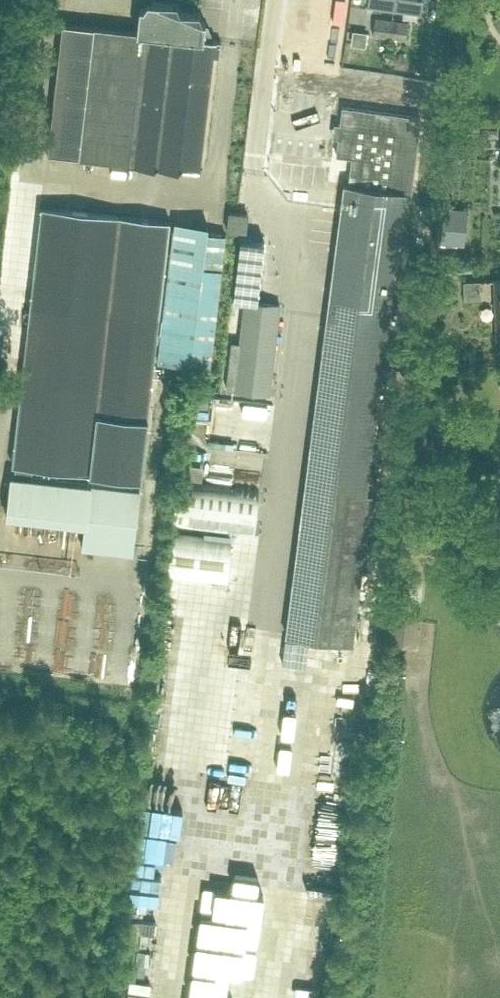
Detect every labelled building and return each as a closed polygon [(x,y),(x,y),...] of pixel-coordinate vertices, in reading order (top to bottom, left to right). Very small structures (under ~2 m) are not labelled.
[(139,6),(137,18),(136,31),(61,22),(46,152),(197,169),(211,55),(218,56),(219,41),(207,39),(204,30),(205,21),(202,21),(199,13),(180,11),(177,4),(148,0),(143,7),(139,6)] [(492,18),(499,29),(499,12),(492,18)] [(390,17),(374,15),(371,33),(387,35),(390,17)] [(390,17),(387,35),(405,38),(407,20),(390,17)] [(366,31),(351,29),(350,42),(364,44),(366,31)] [(344,182),(327,304),(321,353),(285,635),(353,643),(373,494),(363,493),(404,192),(409,193),(419,116),(341,106),(335,153),(351,155),(347,182),(344,182)] [(317,143),(313,158),(329,162),(333,147),(317,143)] [(139,477),(168,219),(40,204),(11,462),(139,477)] [(452,225),(454,205),(442,204),(439,240),(463,242),(465,226),(452,225)] [(208,366),(225,232),(172,225),(155,359),(208,366)] [(456,294),(462,294),(462,297),(479,296),(479,278),(462,279),(462,281),(455,282),(456,294)] [(247,289),(227,393),(269,401),(289,297),(247,289)] [(215,401),(215,438),(280,439),(280,402),(215,401)] [(12,474),(6,515),(87,524),(83,549),(133,554),(141,488),(12,474)] [(172,522),(251,532),(259,489),(178,479),(172,522)] [(227,578),(231,538),(172,531),(167,571),(227,578)] [(188,633),(196,600),(179,596),(171,629),(188,633)] [(107,670),(126,670),(126,649),(107,648),(107,670)] [(352,720),(356,702),(331,696),(327,714),(352,720)] [(243,718),(242,733),(261,734),(261,719),(243,718)] [(338,780),(344,740),(326,737),(320,778),(338,780)] [(326,804),(327,819),(344,818),(343,803),(326,804)] [(307,841),(305,827),(291,829),(293,842),(307,841)] [(259,844),(261,831),(244,829),(242,842),(259,844)] [(320,868),(340,868),(340,843),(321,842),(320,868)] [(192,997),(244,997),(248,936),(223,934),(225,907),(198,905),(192,997)] [(134,927),(129,948),(150,954),(155,933),(134,927)] [(125,974),(149,978),(152,955),(128,951),(125,974)]
